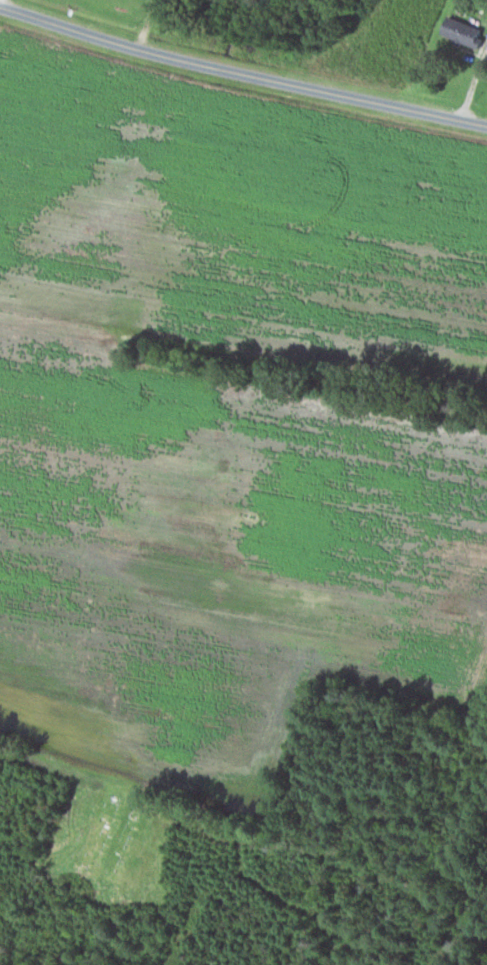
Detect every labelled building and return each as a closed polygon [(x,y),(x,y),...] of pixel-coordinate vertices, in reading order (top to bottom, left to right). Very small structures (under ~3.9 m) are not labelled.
[(473,48),(480,28),(443,14),(436,34),(473,48)]
